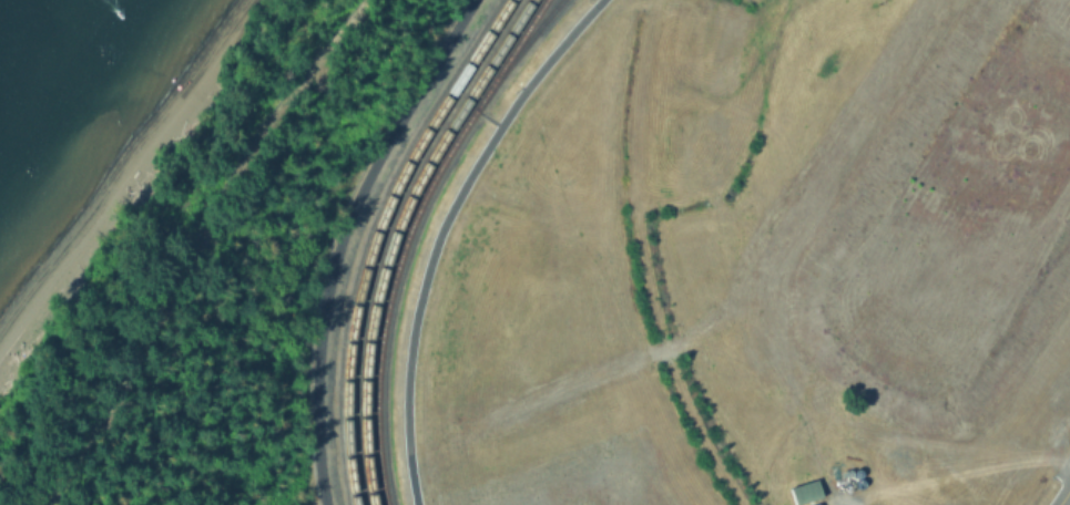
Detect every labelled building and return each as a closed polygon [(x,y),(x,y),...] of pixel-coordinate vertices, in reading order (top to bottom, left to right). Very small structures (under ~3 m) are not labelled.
[(818,498),(799,504),(792,504),(787,491),(813,482),(818,498)]
